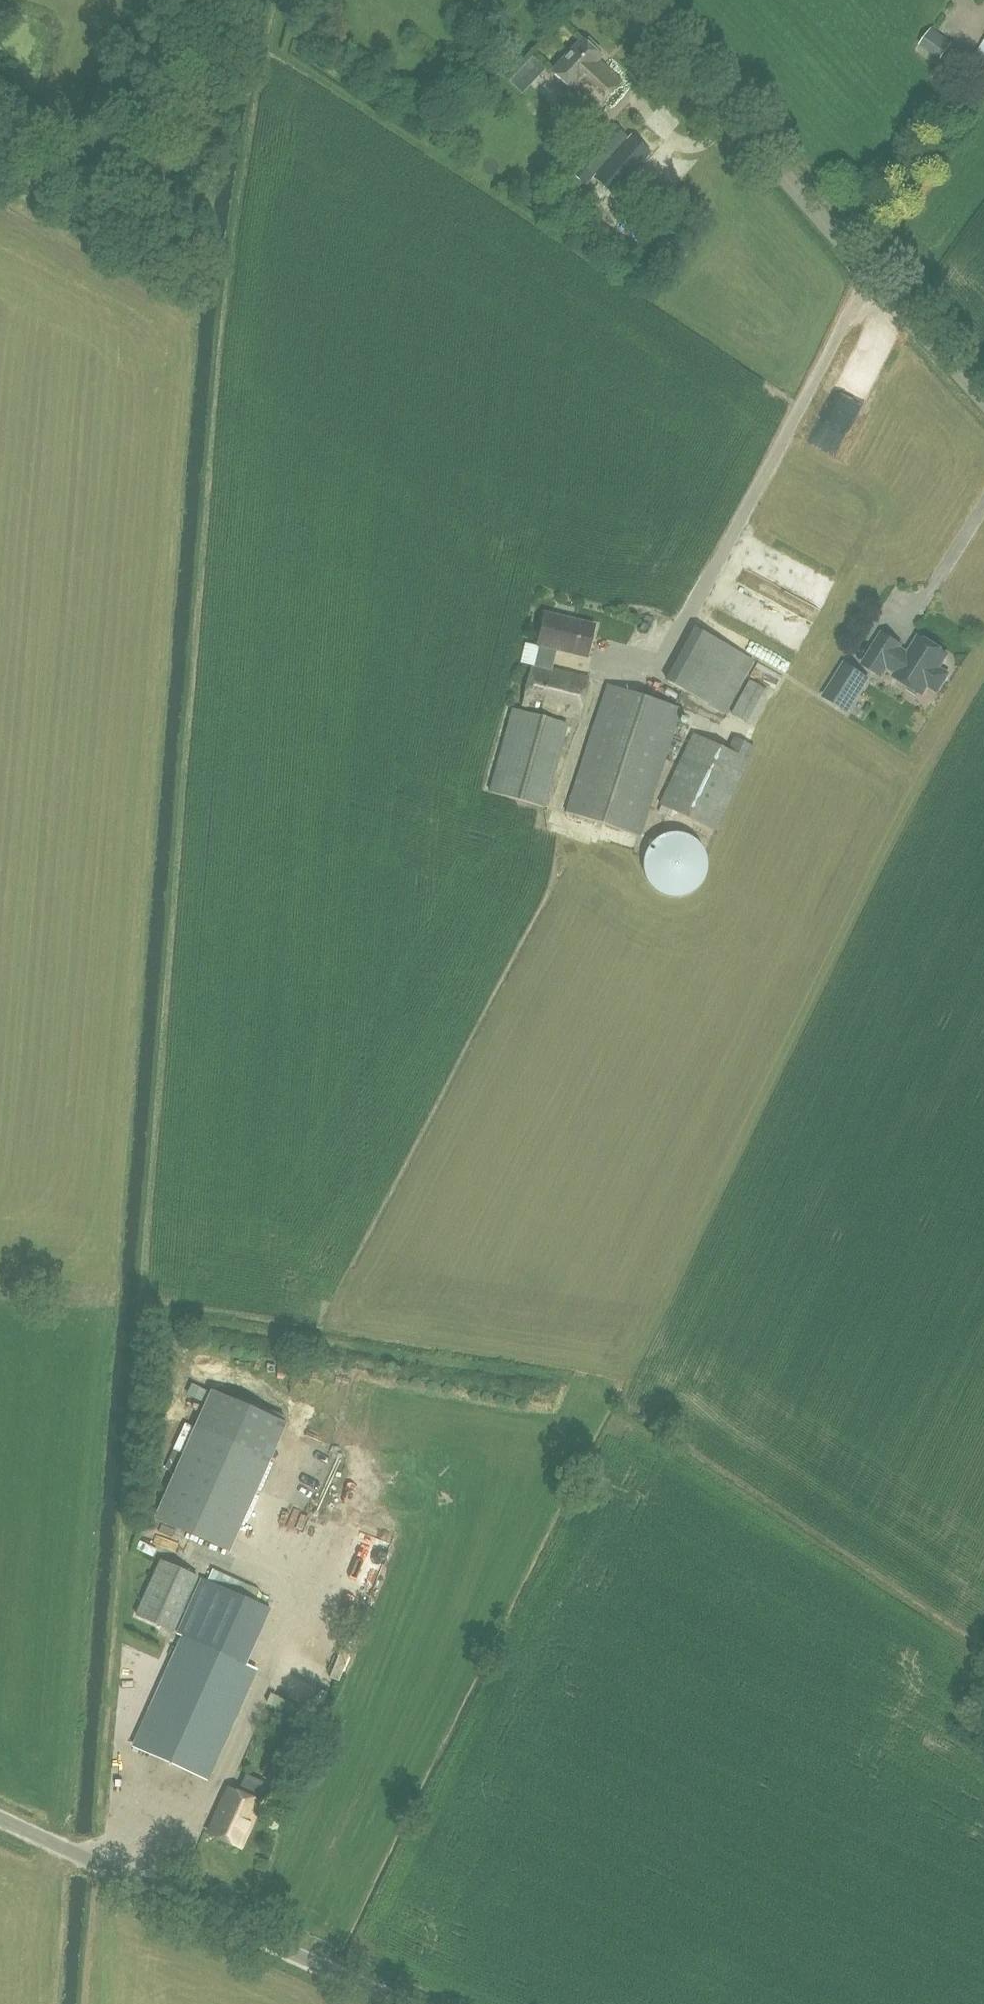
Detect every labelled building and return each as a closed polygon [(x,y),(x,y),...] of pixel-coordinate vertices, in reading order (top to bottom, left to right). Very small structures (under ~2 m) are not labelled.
[(932,31),(922,44),(942,58),(951,45),(932,31)] [(575,87),(589,99),(599,108),(623,81),(599,60),(602,56),(582,39),(553,72),(572,90),(575,87)] [(632,136),(630,138),(615,124),(586,157),(584,156),(571,171),(586,184),(594,174),(615,193),(650,152),(632,136)] [(534,667),(524,707),(581,720),(590,679),(553,670),(558,651),(589,658),(596,626),(546,614),(538,647),(540,647),(535,668),(534,667)] [(886,637),(867,667),(885,679),(891,671),(901,677),(898,681),(925,699),(930,690),(940,696),(951,678),(942,672),(951,659),(923,641),(912,658),(903,652),(904,649),(886,637)] [(848,667),(828,699),(849,714),(870,681),(848,667)] [(753,721),(774,685),(754,674),(734,710),(753,721)] [(642,836),(683,709),(609,685),(568,812),(642,836)] [(547,808),(570,725),(519,711),(513,709),(490,793),(496,794),(547,808)] [(662,805),(716,830),(755,747),(735,738),(729,751),(695,734),(662,805)] [(668,834),(664,836),(660,837),(658,838),(655,841),(652,843),(649,847),(647,853),(644,863),(645,869),(646,875),(648,880),(650,885),(655,890),(667,895),(672,897),(678,897),(683,896),(688,895),(693,892),(697,889),(701,886),(704,882),(706,878),(708,873),(709,867),(708,860),(707,855),(705,852),(703,848),(701,844),(698,841),(695,839),(691,837),(686,835),(681,834),(676,833),(672,833),(668,834)] [(229,1550),(268,1459),(284,1422),(211,1391),(195,1427),(156,1518),(229,1550)] [(374,1563),(381,1550),(367,1544),(361,1556),(374,1563)] [(174,1630),(199,1576),(162,1559),(137,1614),(174,1630)] [(184,1636),(135,1745),(208,1778),(257,1668),(246,1663),(270,1608),(203,1578),(178,1634),(184,1636)] [(173,1775),(164,1782),(177,1798),(186,1792),(173,1775)] [(231,1789),(211,1833),(242,1847),(262,1803),(231,1789)]
